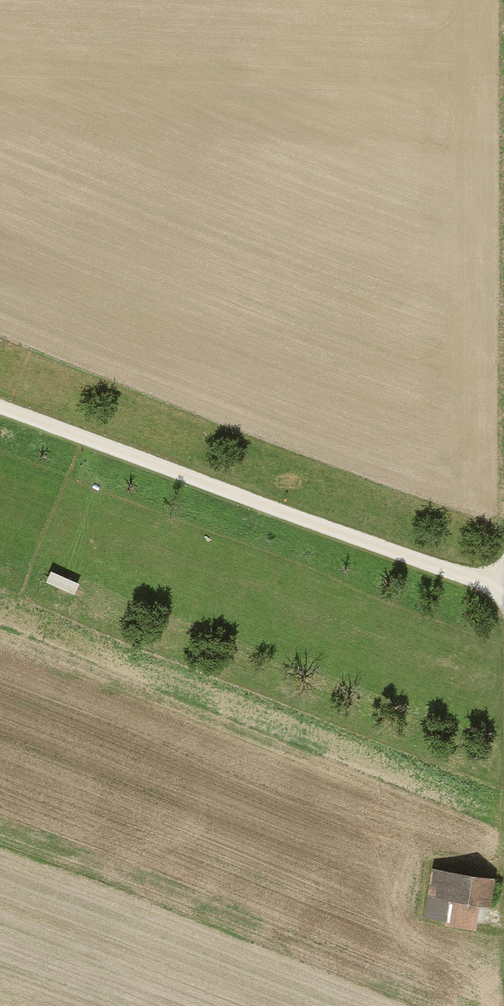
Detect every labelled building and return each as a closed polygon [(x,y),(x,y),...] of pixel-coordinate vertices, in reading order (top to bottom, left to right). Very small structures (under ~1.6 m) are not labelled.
[(485,918),(490,888),(430,879),(422,929),(475,937),(478,917),(485,918)]
